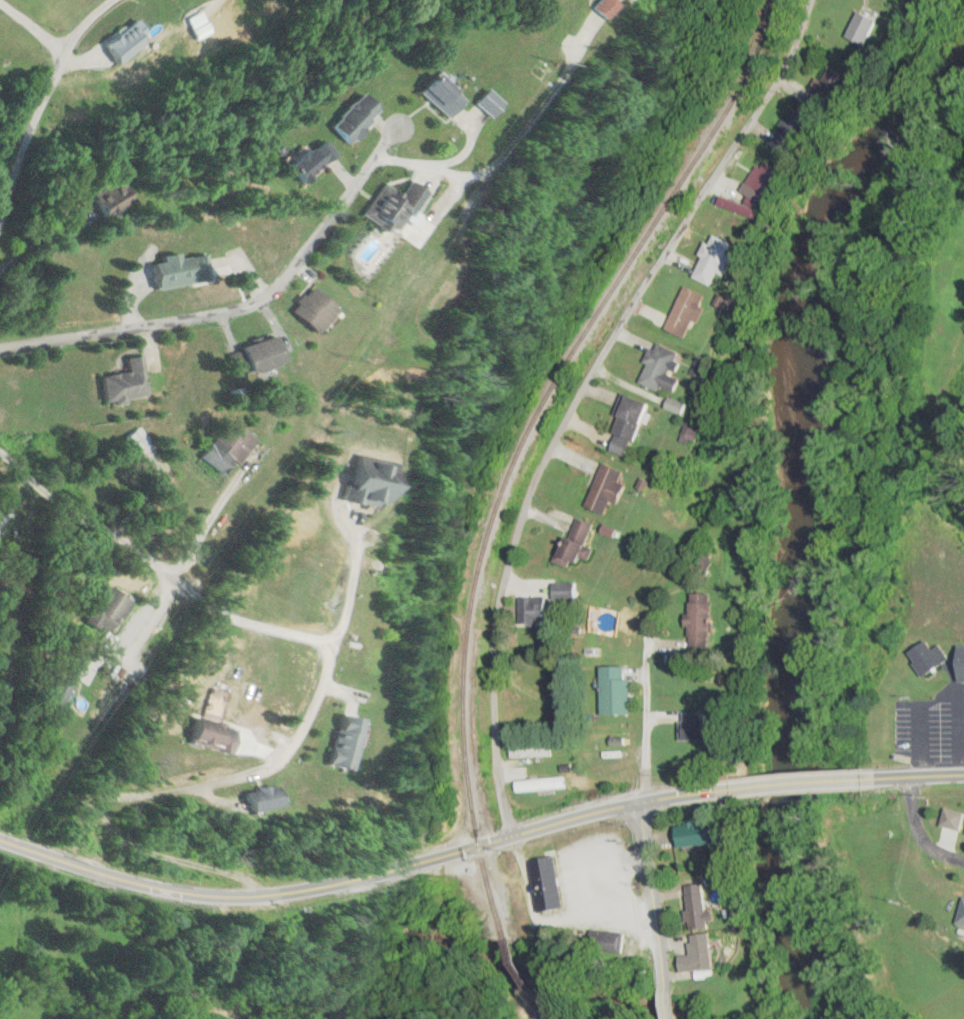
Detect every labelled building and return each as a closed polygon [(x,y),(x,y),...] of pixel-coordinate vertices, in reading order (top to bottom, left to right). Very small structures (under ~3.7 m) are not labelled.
[(606,5),(619,20),(636,6),(631,1),(632,0),(612,0),(606,5)] [(849,37),(870,46),(882,19),(861,10),(849,37)] [(119,65),(154,40),(139,19),(105,44),(119,65)] [(851,81),(838,68),(817,89),(831,102),(851,81)] [(424,91),(451,119),(469,102),(442,74),(424,91)] [(500,119),(511,105),(492,90),(481,103),(500,119)] [(351,145),(387,111),(370,92),(333,126),(351,145)] [(792,157),(815,120),(797,108),(773,145),(792,157)] [(294,173),(310,186),(335,153),(319,140),(294,173)] [(782,168),(762,161),(750,195),(771,202),(782,168)] [(390,231),(393,226),(406,234),(433,191),(414,179),(405,194),(386,183),(366,215),(390,231)] [(103,219),(138,205),(128,180),(93,195),(103,219)] [(728,275),(736,256),(731,254),(736,243),(716,234),(697,277),(716,285),(722,272),(728,275)] [(157,290),(213,280),(208,253),(152,263),(157,290)] [(319,334),(343,311),(317,285),(294,308),(319,334)] [(671,330),(693,338),(710,294),(688,286),(671,330)] [(287,364),(279,336),(243,347),(251,375),(287,364)] [(684,352),(662,342),(644,382),(666,392),(669,387),(681,392),(686,380),(674,374),(684,352)] [(105,404),(148,399),(143,357),(126,358),(128,373),(102,376),(105,404)] [(645,443),(658,404),(634,396),(616,450),(632,455),(637,441),(645,443)] [(259,440),(232,418),(201,456),(227,478),(259,440)] [(354,486),(348,485),(345,501),(397,510),(405,464),(360,456),(354,486)] [(625,484),(629,471),(608,463),(591,508),(611,515),(617,501),(626,504),(633,487),(625,484)] [(568,556),(594,566),(600,547),(592,544),(600,525),(582,518),(568,556)] [(134,601),(107,586),(87,620),(115,636),(134,601)] [(562,600),(574,600),(574,589),(562,589),(562,600)] [(716,594),(694,594),(694,639),(716,639),(716,594)] [(523,624),(554,624),(554,597),(523,597),(523,624)] [(940,644),(931,649),(927,641),(907,652),(921,676),(949,659),(940,644)] [(606,715),(634,715),(634,667),(606,667),(606,715)] [(76,687),(60,677),(47,699),(63,709),(76,687)] [(707,715),(685,715),(685,740),(723,740),(723,722),(707,722),(707,715)] [(375,720),(346,716),(338,768),(368,772),(375,720)] [(238,754),(244,729),(200,718),(194,743),(238,754)] [(519,791),(572,788),(572,777),(518,780),(519,791)] [(294,808),(290,786),(252,793),(256,815),(294,808)] [(686,847),(720,844),(718,821),(684,824),(686,847)] [(542,913),(569,907),(558,855),(531,860),(542,913)] [(696,930),(716,927),(709,882),(688,886),(696,930)] [(597,953),(630,953),(630,929),(597,929),(597,953)] [(686,971),(720,967),(716,933),(695,935),(697,954),(684,955),(686,971)]
